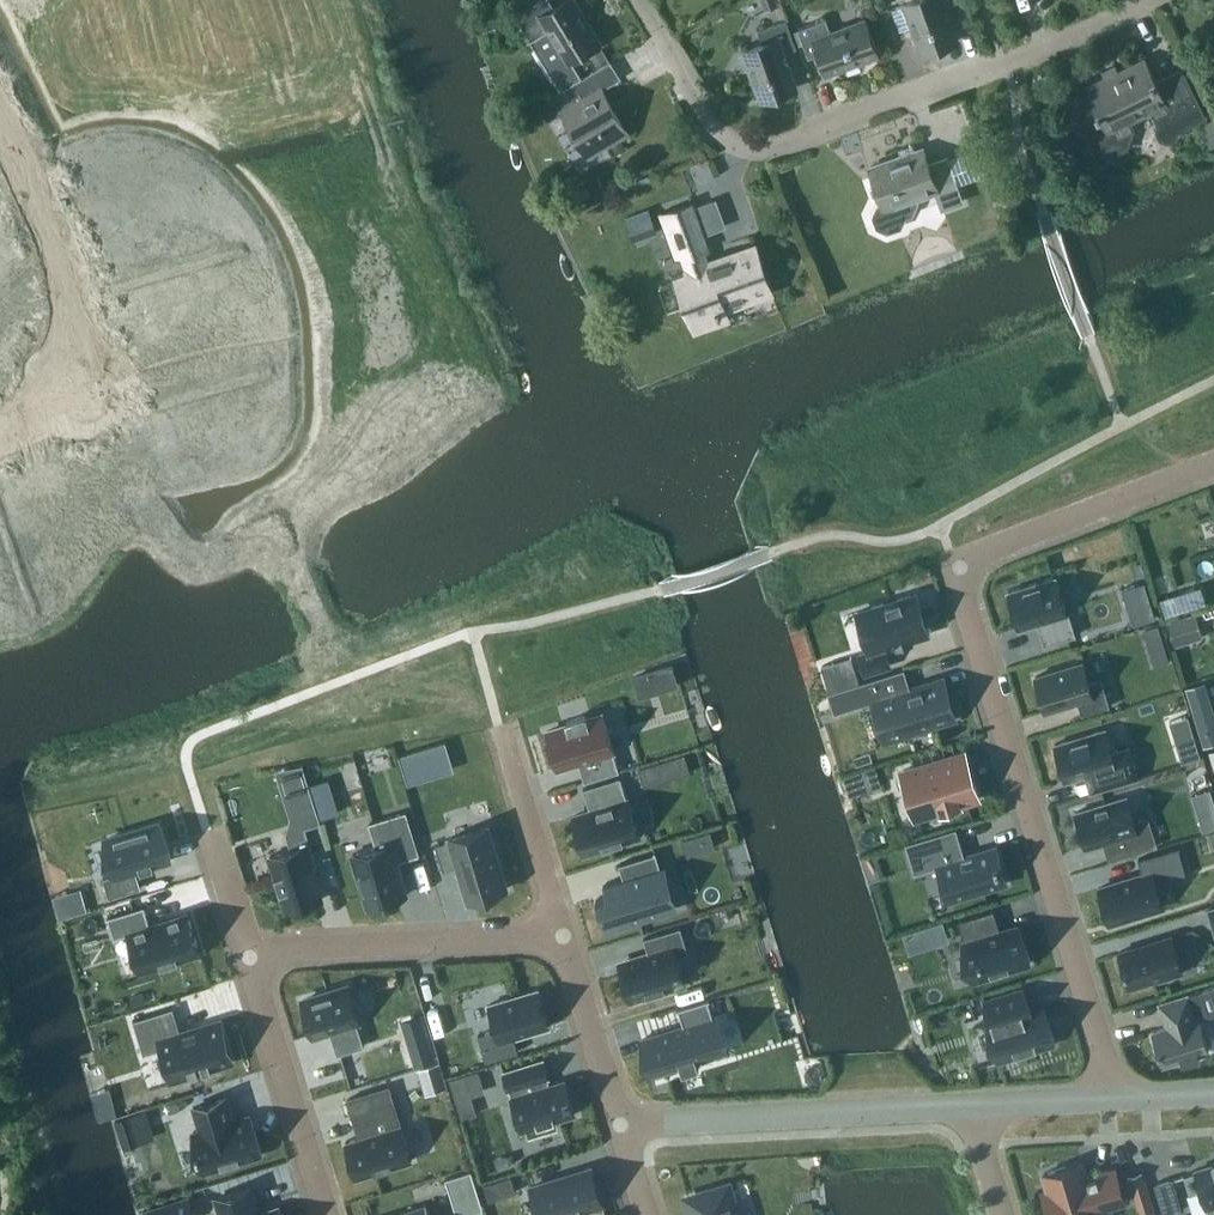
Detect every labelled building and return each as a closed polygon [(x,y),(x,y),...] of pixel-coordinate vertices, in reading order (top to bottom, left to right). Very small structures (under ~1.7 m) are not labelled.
[(554,8),(549,0),(538,0),(515,14),(531,40),(543,33),(554,51),(560,47),(566,57),(596,38),(572,0),(568,0),(554,8)] [(778,4),(776,0),(760,0),(764,10),(778,4)] [(957,1),(957,0),(915,0),(891,9),(899,30),(913,25),(922,48),(954,37),(943,6),(957,1)] [(782,53),(796,48),(785,19),(757,30),(763,44),(744,52),(760,97),(793,84),(782,53)] [(821,51),(828,70),(873,53),(861,21),(830,32),(825,19),(797,29),(808,56),(821,51)] [(591,60),(596,68),(609,60),(604,52),(591,60)] [(1131,129),(1128,121),(1152,109),(1159,124),(1158,130),(1161,136),(1168,139),(1175,136),(1177,129),(1204,116),(1181,69),(1156,81),(1145,57),(1118,70),(1115,65),(1103,71),(1106,77),(1087,86),(1098,109),(1090,113),(1084,131),(1093,148),(1110,154),(1126,146),(1131,129)] [(610,60),(552,94),(586,154),(627,130),(602,87),(620,77),(610,60)] [(564,85),(577,77),(570,65),(557,73),(564,85)] [(1213,144),(1213,121),(1213,118),(1199,124),(1210,146),(1213,144)] [(871,167),(884,203),(879,206),(874,216),(878,227),(888,232),(901,227),(906,216),(913,214),(918,202),(916,198),(936,191),(943,209),(964,201),(948,158),(929,165),(923,148),(917,150),(915,143),(899,149),(902,156),(871,167)] [(148,179),(84,197),(92,226),(142,212),(138,197),(152,193),(148,179)] [(721,307),(772,288),(756,246),(709,263),(704,250),(711,248),(695,206),(660,219),(675,260),(681,258),(686,272),(678,275),(696,324),(723,314),(721,307)] [(624,217),(631,235),(654,226),(648,209),(624,217)] [(142,212),(92,226),(101,255),(165,236),(161,222),(146,227),(142,212)] [(216,289),(152,308),(160,337),(210,322),(206,307),(220,303),(216,289)] [(1037,622),(1043,645),(1076,635),(1068,611),(1066,612),(1055,577),(1007,591),(1018,628),(1037,622)] [(1174,592),(1158,597),(1164,615),(1180,610),(1174,592)] [(915,594),(866,609),(875,636),(865,639),(869,651),(860,654),(866,673),(889,666),(883,647),(927,633),(915,594)] [(1150,603),(1128,610),(1132,624),(1154,617),(1150,603)] [(1195,615),(1167,623),(1173,641),(1200,633),(1195,615)] [(1159,626),(1145,630),(1150,644),(1163,640),(1159,626)] [(850,656),(821,665),(829,691),(831,691),(857,682),(858,682),(850,656)] [(1045,710),(1077,700),(1081,714),(1109,705),(1101,679),(1089,683),(1082,662),(1034,677),(1045,710)] [(657,685),(675,680),(670,664),(652,669),(657,685)] [(942,678),(910,688),(904,668),(858,682),(857,682),(831,691),(829,691),(827,692),(834,713),(874,700),(885,738),(884,738),(885,740),(954,719),(954,717),(953,717),(941,680),(942,680),(942,678)] [(1186,686),(1199,732),(1213,727),(1213,718),(1203,681),(1186,686)] [(578,760),(584,781),(619,771),(612,750),(613,750),(602,714),(586,719),(585,715),(566,721),(567,725),(546,731),(557,767),(578,760)] [(1105,728),(1054,744),(1065,781),(1084,775),(1089,791),(1089,793),(1091,792),(1111,786),(1139,777),(1129,745),(1111,751),(1105,728)] [(447,737),(400,751),(407,776),(454,762),(447,737)] [(1194,738),(1178,743),(1184,763),(1201,757),(1194,738)] [(959,804),(978,798),(969,769),(961,772),(956,754),(904,770),(918,816),(940,809),(942,814),(960,809),(959,804)] [(650,764),(639,768),(644,786),(655,783),(650,764)] [(308,784),(303,766),(282,772),(293,809),(314,803),(308,784)] [(584,852),(638,835),(628,799),(627,799),(620,776),(583,788),(590,811),(573,816),(584,852)] [(327,778),(308,784),(314,803),(318,817),(337,811),(327,778)] [(1075,812),(1086,847),(1125,835),(1130,853),(1157,845),(1148,816),(1134,821),(1126,796),(1075,812)] [(1196,811),(1202,830),(1213,827),(1213,806),(1196,811)] [(405,812),(370,823),(376,846),(353,853),(368,906),(405,895),(395,860),(418,854),(405,812)] [(269,855),(275,874),(274,874),(280,891),(281,891),(286,910),(321,899),(311,865),(316,864),(305,826),(285,832),(290,848),(269,855)] [(488,826),(448,838),(448,840),(435,844),(443,870),(456,866),(467,900),(507,888),(488,826)] [(956,827),(905,843),(914,873),(939,865),(950,900),(1004,883),(993,846),(964,855),(956,827)] [(682,839),(687,854),(714,846),(710,831),(682,839)] [(118,883),(106,886),(112,906),(144,896),(138,878),(173,868),(162,832),(107,849),(118,883)] [(1162,905),(1156,886),(1187,877),(1178,848),(1179,847),(1179,845),(1138,858),(1138,860),(1141,859),(1145,873),(1098,887),(1109,922),(1162,905)] [(666,884),(655,850),(654,850),(655,852),(619,864),(623,877),(606,883),(609,894),(598,897),(607,929),(670,909),(663,885),(666,884)] [(87,911),(81,888),(53,895),(59,918),(87,911)] [(144,905),(107,916),(113,935),(127,930),(139,971),(199,953),(187,912),(149,923),(144,905)] [(958,920),(965,943),(963,944),(974,978),(1028,961),(1018,927),(1001,932),(994,909),(958,920)] [(930,926),(936,945),(951,940),(945,921),(930,926)] [(643,938),(648,954),(618,963),(630,1000),(685,983),(677,956),(688,953),(680,927),(643,938)] [(1118,952),(1129,986),(1158,977),(1159,980),(1182,973),(1171,935),(1118,952)] [(348,986),(302,1000),(312,1034),(329,1029),(337,1054),(364,1046),(357,1021),(359,1020),(348,986)] [(1166,1026),(1152,1030),(1162,1064),(1181,1058),(1182,1061),(1199,1056),(1198,1053),(1208,1050),(1199,1019),(1209,1015),(1213,1014),(1213,986),(1201,990),(1159,1003),(1166,1026)] [(1029,1011),(1022,988),(984,1000),(991,1023),(987,1024),(998,1061),(1054,1044),(1043,1007),(1029,1011)] [(548,1026),(536,990),(488,1004),(496,1029),(478,1035),(485,1060),(517,1051),(513,1037),(548,1026)] [(681,1072),(682,1072),(682,1070),(696,1066),(697,1067),(698,1067),(695,1060),(725,1051),(714,1017),(712,1018),(707,1001),(709,1000),(709,999),(675,1009),(675,1011),(677,1010),(682,1027),(641,1040),(651,1074),(679,1065),(681,1072)] [(173,1007),(132,1019),(143,1054),(161,1048),(171,1080),(233,1061),(220,1020),(178,1033),(171,1009),(173,1008),(173,1007)] [(548,1077),(542,1059),(503,1071),(522,1130),(526,1129),(528,1136),(556,1127),(554,1120),(574,1114),(564,1080),(548,1085),(546,1078),(548,1077)] [(417,1068),(424,1092),(445,1085),(437,1061),(417,1068)] [(457,1101),(472,1096),(485,1092),(479,1072),(451,1080),(457,1099),(457,1101)] [(355,1125),(357,1125),(360,1137),(345,1141),(356,1177),(411,1160),(388,1086),(347,1099),(355,1125)] [(204,1172),(261,1154),(249,1115),(233,1120),(226,1097),(193,1107),(200,1130),(192,1132),(204,1172)] [(121,1146),(136,1142),(127,1113),(113,1118),(121,1146)] [(1047,1188),(1041,1190),(1048,1214),(1098,1214),(1097,1211),(1126,1202),(1115,1167),(1086,1176),(1082,1161),(1043,1173),(1047,1188)] [(1213,1204),(1213,1161),(1213,1162),(1213,1164),(1195,1170),(1195,1171),(1184,1175),(1190,1194),(1201,1190),(1206,1207),(1213,1204)] [(563,1214),(564,1214),(574,1214),(582,1212),(582,1211),(601,1205),(605,1214),(606,1214),(602,1205),(591,1168),(530,1187),(538,1214),(561,1214),(563,1214)] [(1125,1173),(1136,1214),(1154,1214),(1142,1168),(1125,1173)] [(448,1191),(475,1183),(470,1170),(444,1178),(448,1191)] [(511,1176),(484,1185),(489,1201),(516,1192),(511,1176)] [(1172,1178),(1153,1183),(1163,1214),(1166,1214),(1182,1210),(1172,1178)] [(215,1198),(220,1214),(280,1214),(278,1209),(259,1214),(250,1187),(215,1198)] [(688,1198),(693,1214),(736,1214),(727,1187),(688,1198)] [(143,1207),(145,1214),(183,1214),(182,1211),(193,1207),(189,1193),(143,1207)] [(386,1214),(430,1214),(426,1203),(386,1214)]
